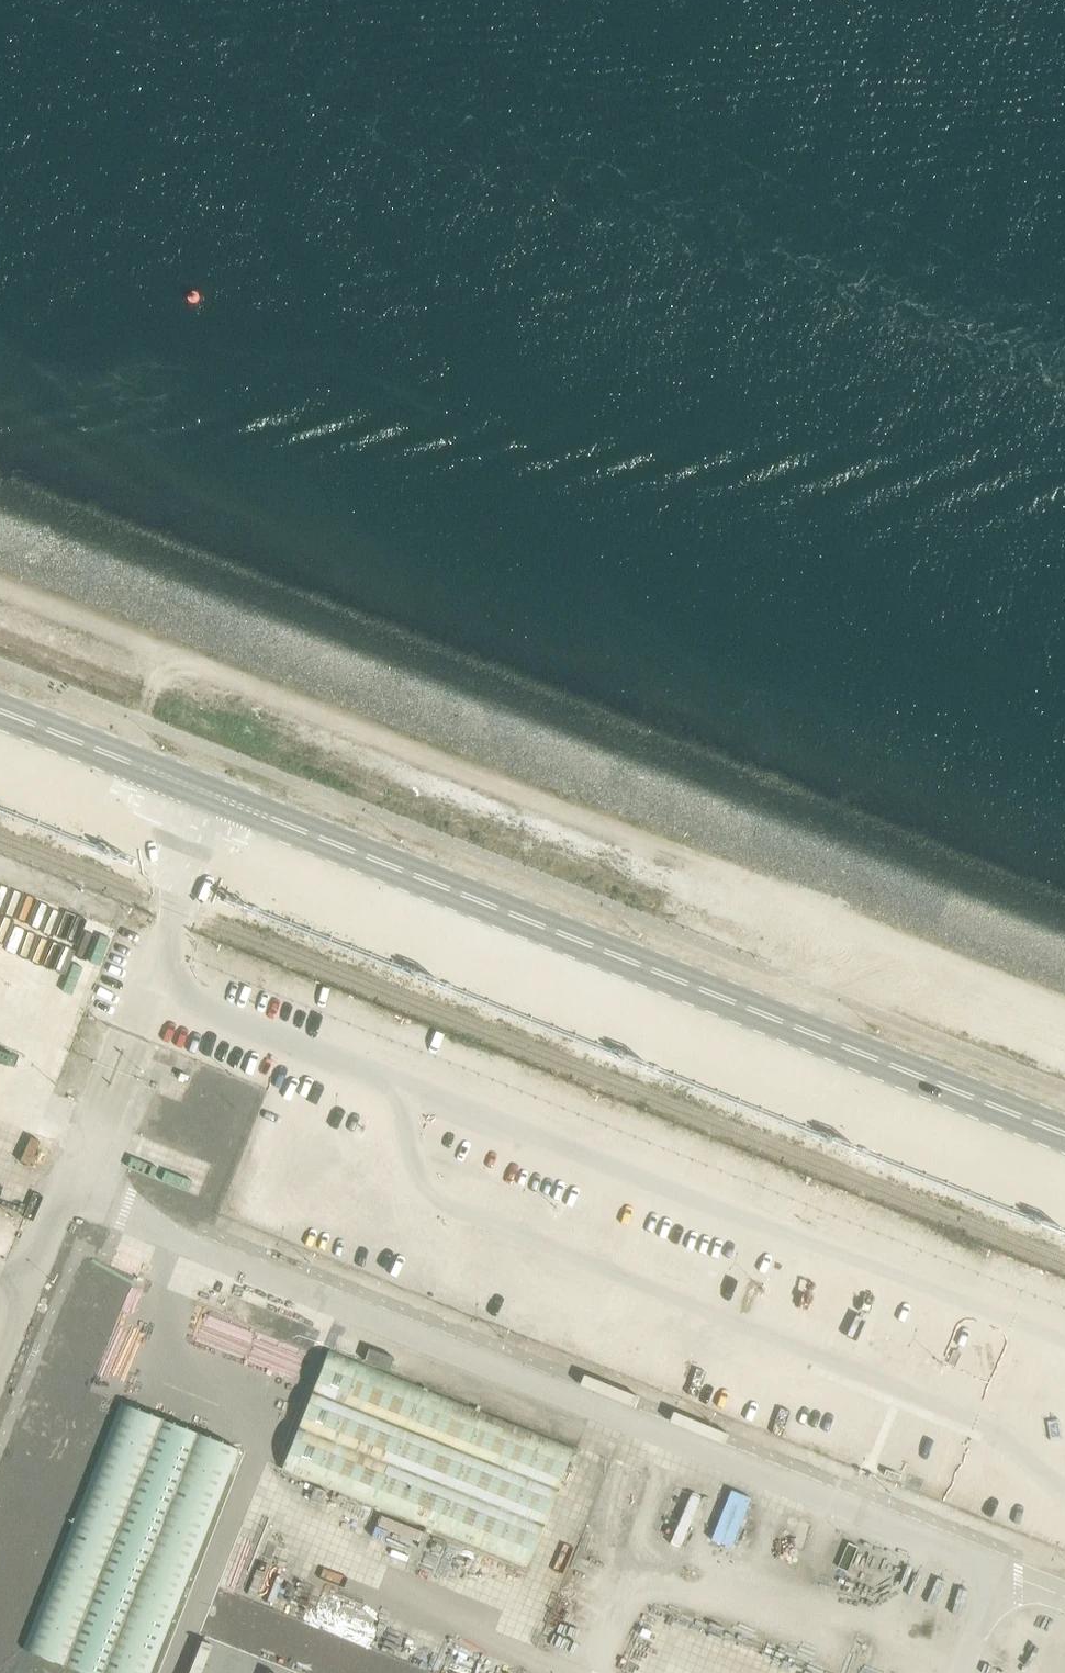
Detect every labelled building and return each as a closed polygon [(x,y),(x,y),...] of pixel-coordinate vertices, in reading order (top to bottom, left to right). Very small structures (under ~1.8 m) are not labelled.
[(331,1346),(281,1474),(526,1572),(576,1444),(331,1346)] [(26,1651),(84,1672),(153,1672),(239,1451),(121,1406),(26,1651)] [(712,1538),(732,1546),(752,1496),(731,1488),(712,1538)]
